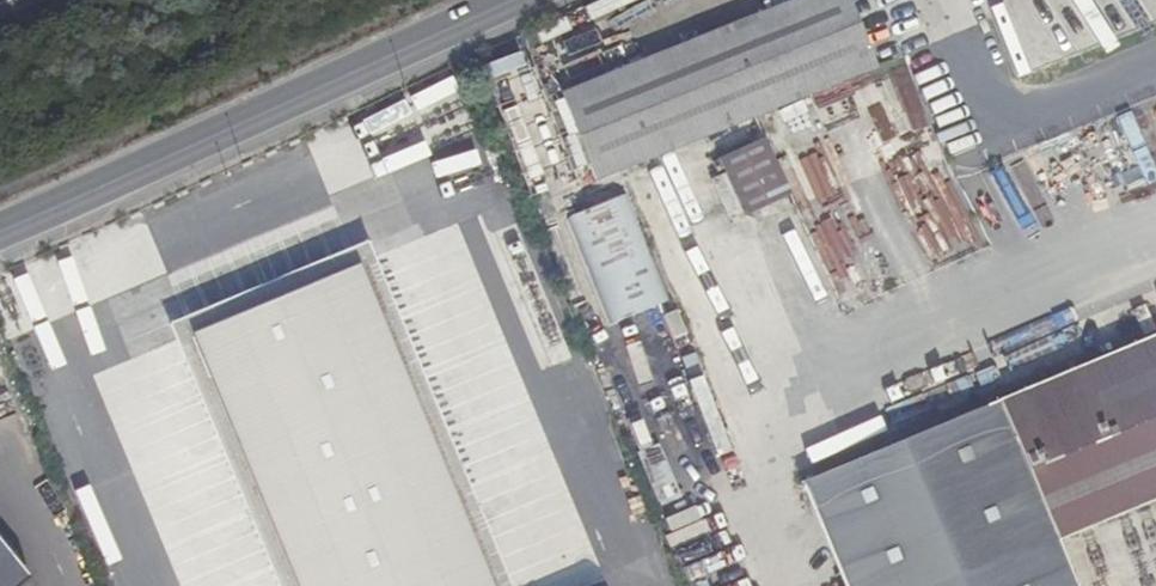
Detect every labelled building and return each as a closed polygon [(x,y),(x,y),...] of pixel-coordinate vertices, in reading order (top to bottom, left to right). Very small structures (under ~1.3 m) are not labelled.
[(602,179),(689,143),(875,66),(850,0),(809,0),(568,96),(602,179)] [(705,160),(728,216),(785,192),(762,136),(705,160)] [(627,192),(568,213),(608,323),(667,301),(627,192)] [(190,326),(297,585),(492,585),(357,257),(190,326)] [(1063,542),(1155,505),(1155,342),(810,479),(851,585),(1080,585),(1063,542)] [(0,568),(0,585),(14,585),(0,568)]
